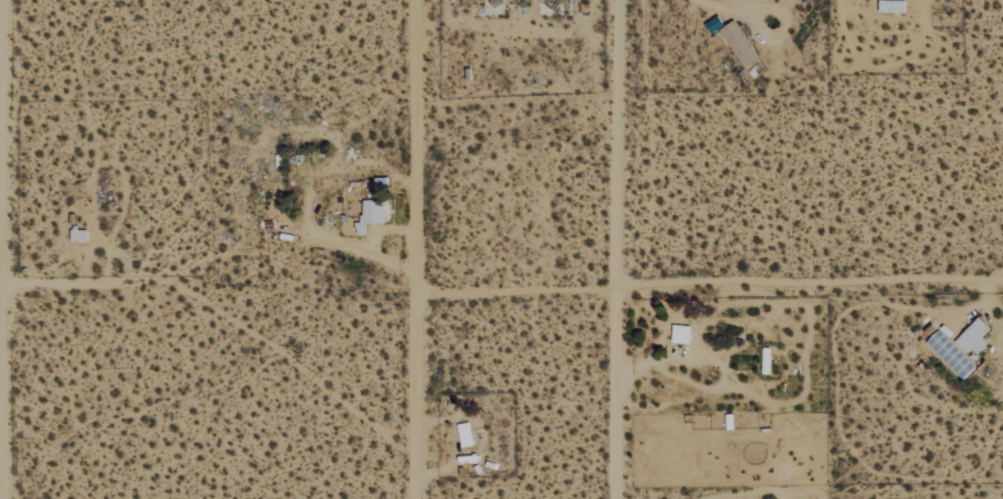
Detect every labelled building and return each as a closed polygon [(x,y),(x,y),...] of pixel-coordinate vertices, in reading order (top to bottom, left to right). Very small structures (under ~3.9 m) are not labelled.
[(759,59),(739,20),(722,29),(742,68),(759,59)] [(384,201),(363,200),(362,223),(356,223),(356,235),(367,235),(367,223),(384,223),(384,201)] [(965,353),(971,348),(978,355),(988,344),(982,337),(990,329),(979,317),(954,341),(965,353)] [(691,344),(691,326),(673,326),(673,343),(691,344)] [(926,344),(964,381),(977,367),(939,331),(926,344)] [(474,446),(472,423),(459,424),(461,447),(474,446)]
